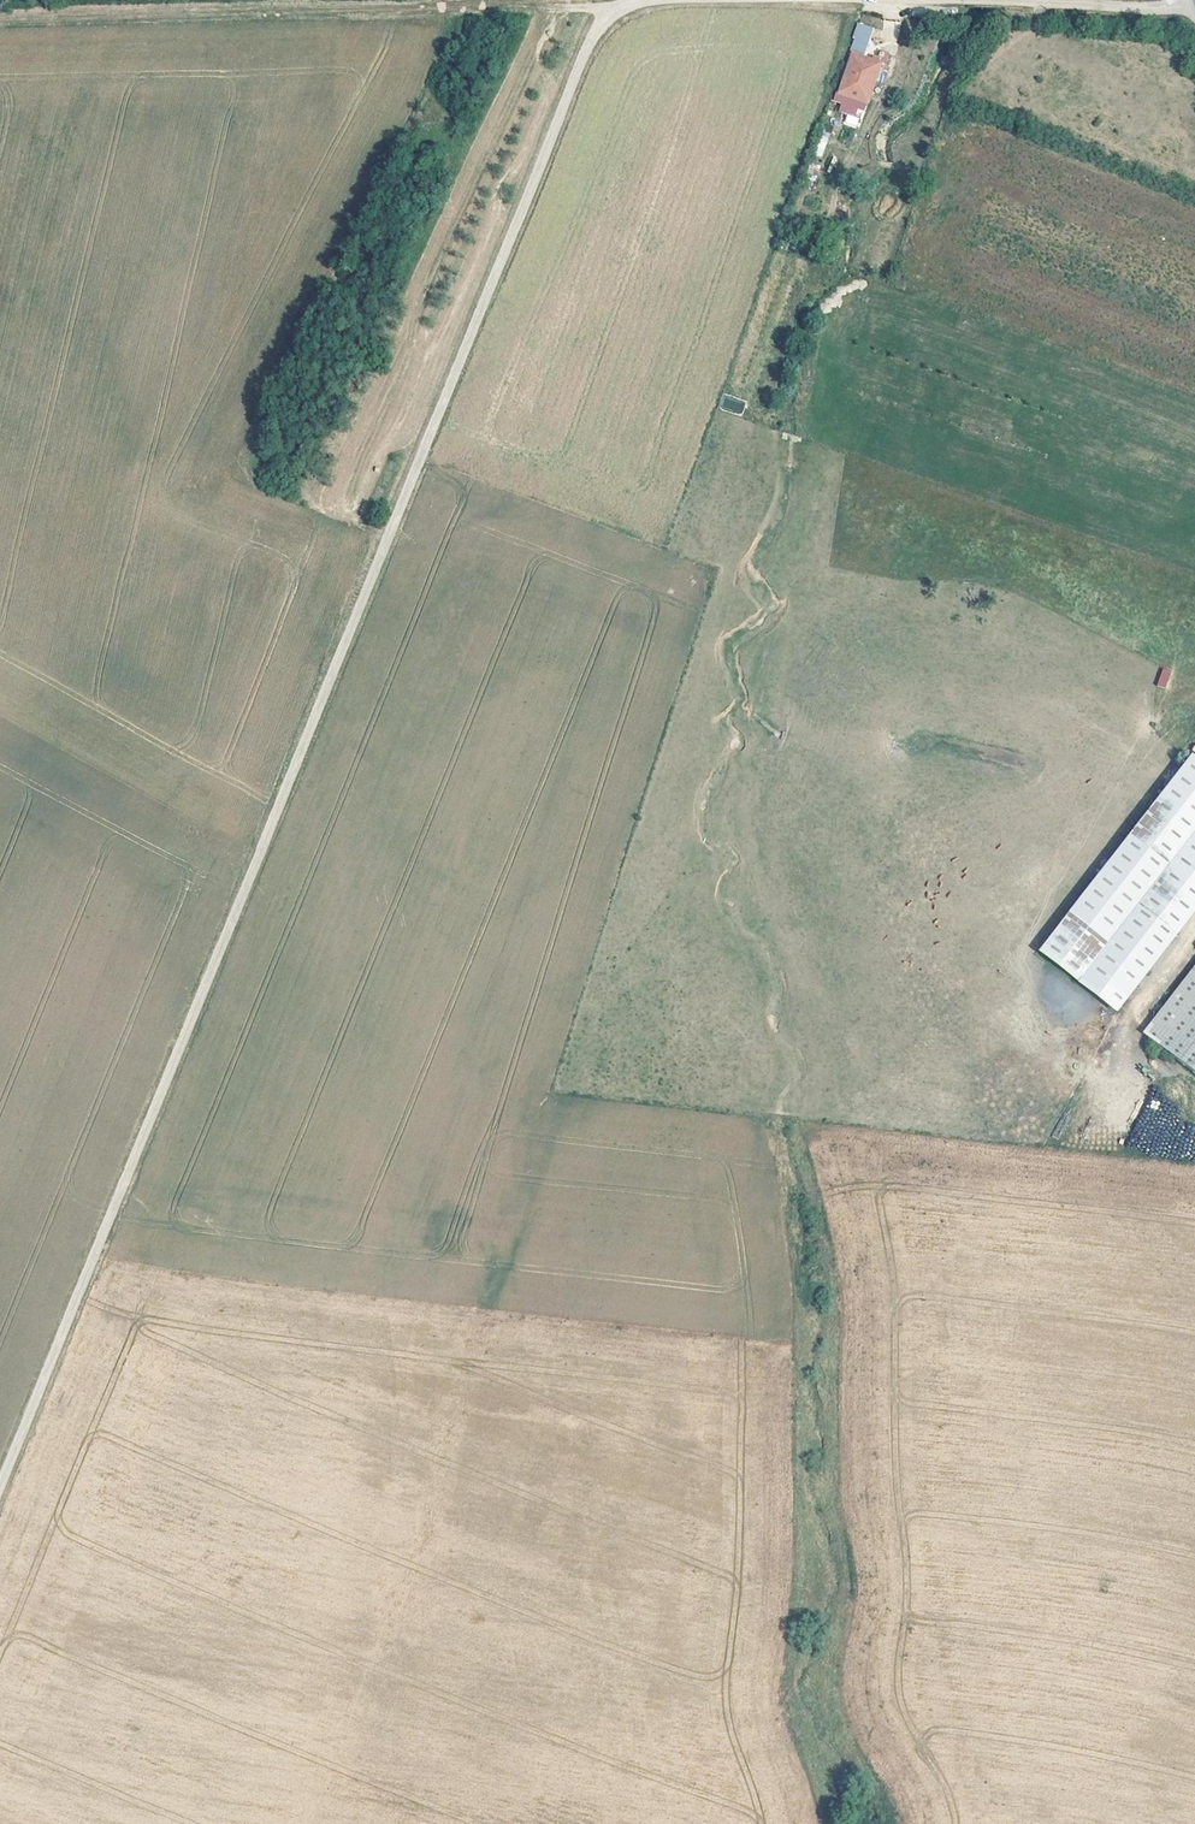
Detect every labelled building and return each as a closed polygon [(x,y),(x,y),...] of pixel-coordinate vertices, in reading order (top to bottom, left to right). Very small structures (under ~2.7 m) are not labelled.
[(875,77),(878,78),(883,62),(880,61),(881,57),(875,55),(874,58),(866,55),(875,32),(860,27),(856,38),(857,39),(853,51),(854,52),(839,91),(866,101),(875,77)] [(875,77),(866,101),(868,102),(878,78),(875,77)] [(1162,667),(1156,685),(1166,688),(1172,670),(1162,667)] [(1035,957),(1116,1018),(1194,914),(1194,767),(1185,759),(1035,957)] [(1141,1039),(1194,1081),(1194,970),(1141,1039)]
